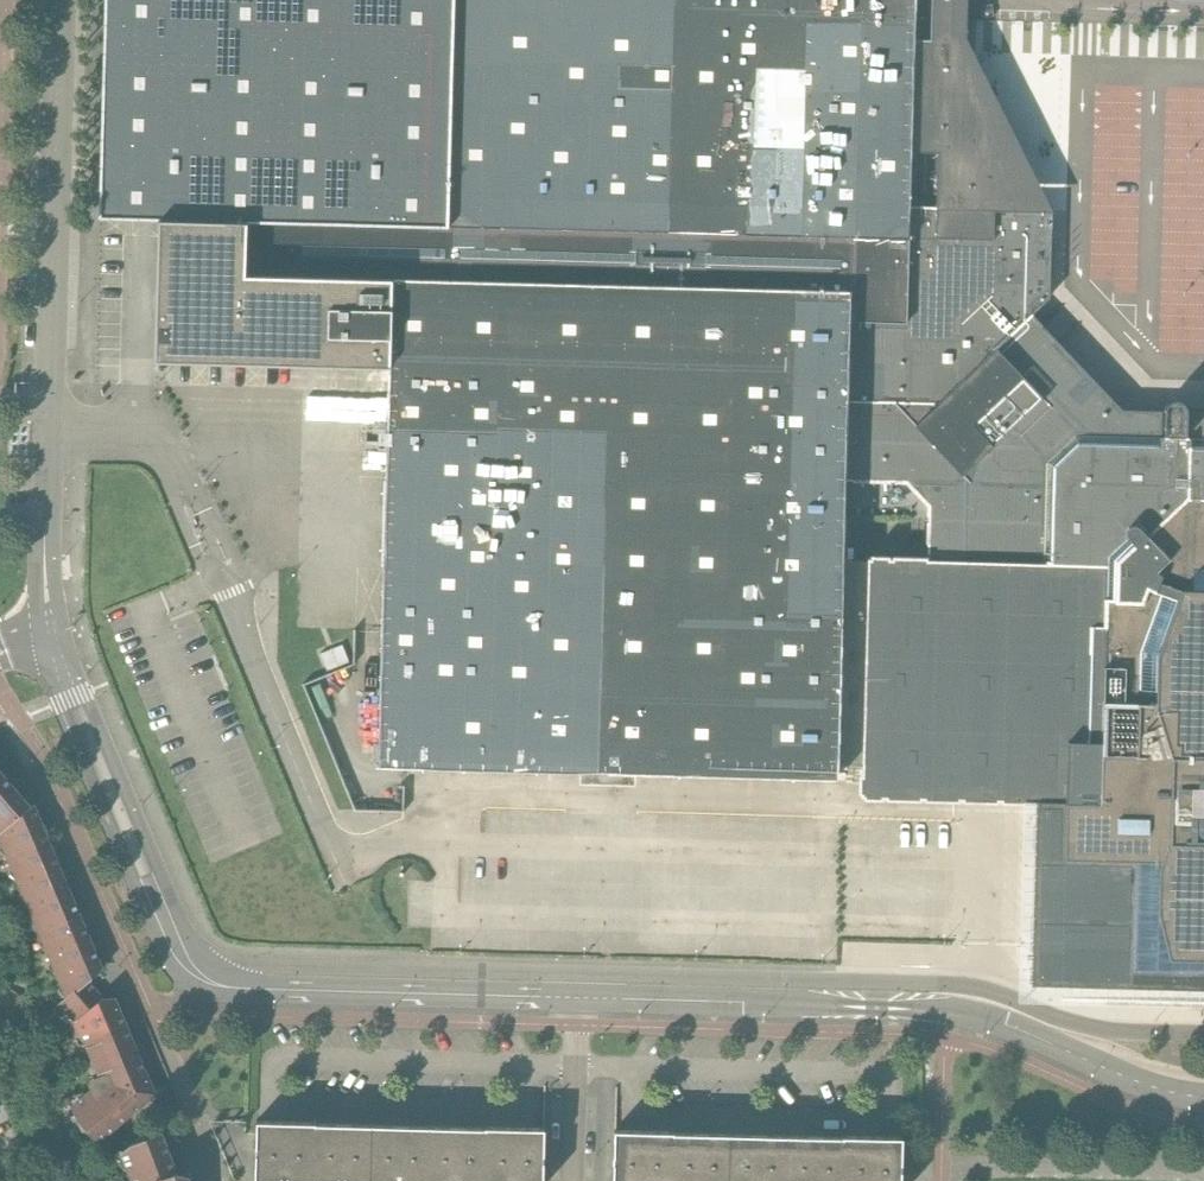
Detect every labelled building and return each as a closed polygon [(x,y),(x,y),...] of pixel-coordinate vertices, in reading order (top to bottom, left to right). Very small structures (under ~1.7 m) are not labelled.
[(912,229),(915,39),(915,35),(916,0),(106,0),(101,216),(159,218),(393,224),(389,366),(383,595),(378,766),(401,766),(838,781),(838,765),(862,766),(861,796),(994,800),(1065,802),(1064,857),(1132,860),(1137,881),(1145,912),(1152,915),(1157,915),(1157,917),(1159,917),(1169,957),(1199,958),(1198,966),(1203,966),(1203,412),(1187,411),(1185,405),(1181,402),(1176,400),(1170,402),(1166,405),(1164,411),(1123,409),(905,403),(912,229)] [(962,35),(963,0),(931,0),(930,40),(915,39),(912,229),(905,403),(1123,409),(1059,342),(1044,326),(1033,314),(1050,298),(1052,210),(1012,209),(987,125),(962,41),(962,35)] [(184,361),(389,366),(393,224),(159,218),(156,360),(184,361)] [(35,806),(34,805),(30,805),(21,794),(0,770),(0,821),(35,806)] [(44,829),(35,806),(0,821),(0,839),(2,844),(5,845),(44,829)] [(14,869),(54,853),(44,829),(5,845),(3,851),(7,856),(12,868),(15,869),(14,869)] [(24,892),(64,876),(54,853),(14,869),(12,874),(17,879),(22,891),(24,892)] [(34,916),(74,899),(64,876),(24,892),(22,898),(27,903),(31,915),(34,916)] [(44,939),(84,923),(74,899),(34,916),(32,921),(37,926),(42,938),(44,939)] [(54,963),(94,946),(84,923),(44,939),(42,945),(46,950),(51,961),(54,963)] [(64,986),(103,968),(94,946),(54,963),(52,968),(56,973),(61,985),(64,986)] [(111,1007),(89,981),(67,998),(53,1009),(77,1036),(82,1034),(100,1076),(90,1080),(89,1085),(92,1089),(72,1106),(83,1132),(87,1130),(99,1143),(121,1123),(152,1097),(142,1074),(146,1071),(123,1016),(119,1007),(111,1007)] [(545,1129),(487,1127),(430,1126),(372,1124),(315,1123),(257,1121),(256,1180),(544,1180),(545,1129)] [(903,1138),(845,1136),(788,1135),(730,1133),(673,1132),(615,1131),(614,1180),(902,1180),(903,1138)] [(162,1132),(146,1138),(121,1151),(133,1180),(181,1180),(162,1132)]
